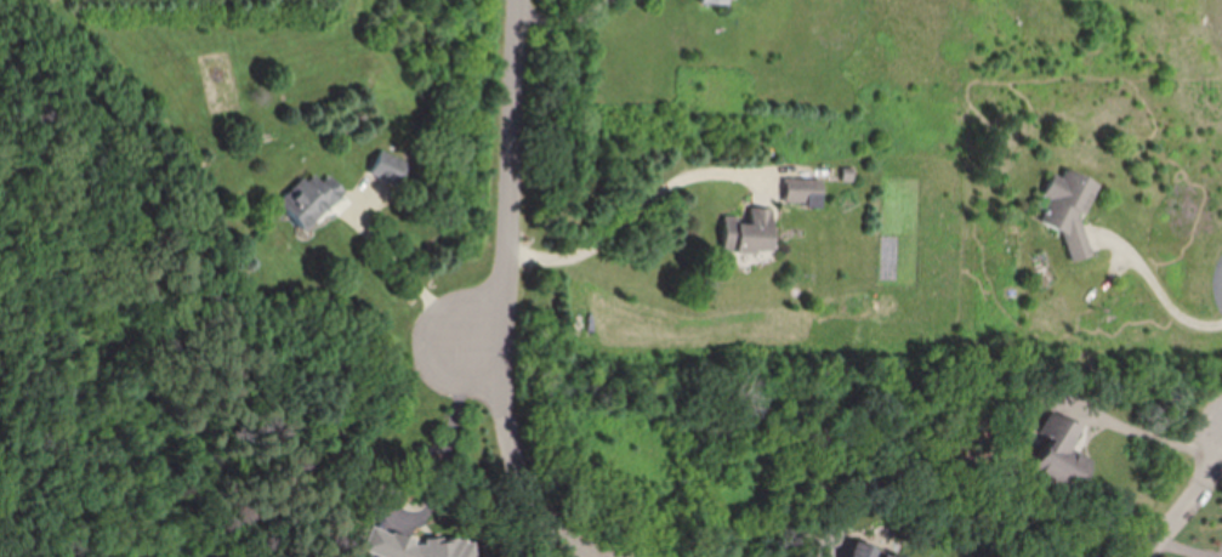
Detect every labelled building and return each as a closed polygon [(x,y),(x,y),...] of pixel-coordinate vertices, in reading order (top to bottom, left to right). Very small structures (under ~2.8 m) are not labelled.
[(396,186),(407,161),(381,149),(369,174),(396,186)] [(1102,185),(1066,168),(1061,178),(1058,176),(1036,223),(1072,240),(1066,255),(1069,257),(1102,185)] [(303,232),(345,194),(327,174),(320,181),(311,171),(276,202),(303,232)] [(822,180),(785,180),(785,208),(822,208),(822,180)] [(773,208),(750,208),(750,219),(722,219),(722,252),(773,251),(773,208)] [(1093,464),(1074,453),(1086,429),(1051,410),(1039,433),(1048,438),(1029,475),(1075,499),(1093,464)] [(473,540),(413,540),(374,529),(366,529),(360,550),(360,556),(473,556),(473,540)] [(852,542),(847,556),(901,556),(852,542)]
